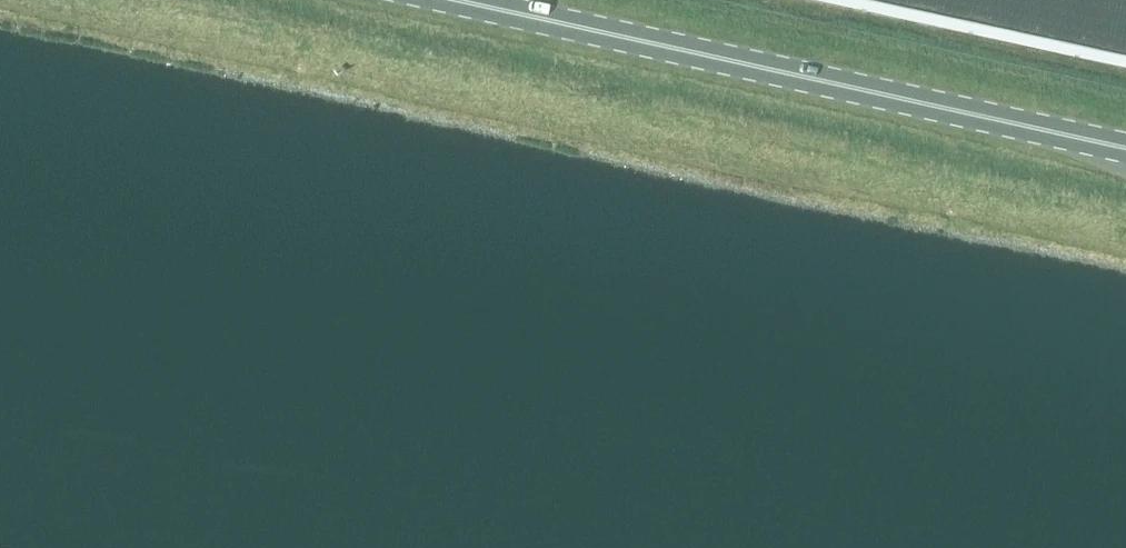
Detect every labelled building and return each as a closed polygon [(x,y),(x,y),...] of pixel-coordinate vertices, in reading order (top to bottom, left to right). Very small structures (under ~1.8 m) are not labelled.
[(1125,68),(1125,0),(813,0),(1125,68)]
